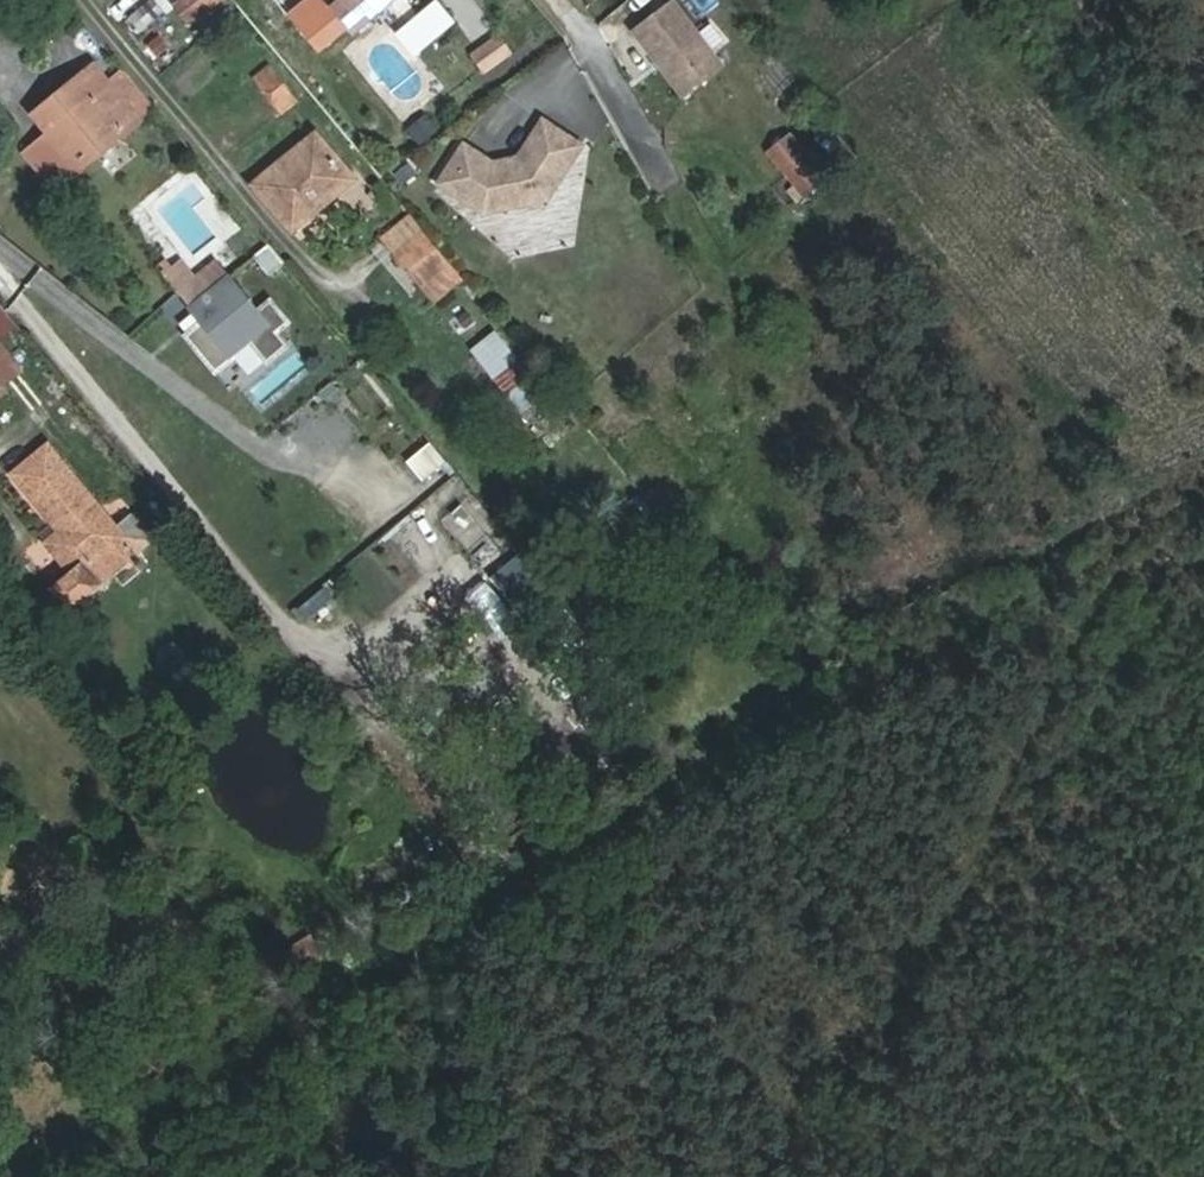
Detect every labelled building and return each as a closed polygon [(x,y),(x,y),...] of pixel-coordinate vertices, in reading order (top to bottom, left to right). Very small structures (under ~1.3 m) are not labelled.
[(186,11),(200,0),(176,0),(186,11)] [(315,13),(336,39),(383,0),(331,0),(315,13)] [(620,21),(666,89),(707,61),(666,0),(651,0),(620,21)] [(425,47),(444,20),(427,8),(409,35),(425,47)] [(151,27),(139,41),(159,57),(171,43),(151,27)] [(469,53),(484,73),(513,52),(499,32),(469,53)] [(106,70),(97,58),(40,107),(48,117),(82,156),(138,110),(106,70)] [(274,107),(288,96),(258,59),(245,70),(274,107)] [(138,110),(151,100),(120,60),(106,70),(138,110)] [(512,150),(485,156),(457,138),(432,176),(476,205),(540,191),(574,137),(536,112),(512,150)] [(51,180),(82,156),(48,117),(20,141),(51,180)] [(280,215),(343,164),(311,124),(247,173),(280,215)] [(792,129),(766,150),(805,198),(831,177),(792,129)] [(426,284),(453,262),(400,198),(374,220),(426,284)] [(256,256),(270,274),(285,263),(271,245),(256,256)] [(158,265),(196,313),(179,326),(208,362),(226,347),(223,344),(241,330),(259,352),(279,337),(268,323),(280,314),(264,293),(250,304),(207,250),(185,268),(173,254),(158,265)] [(536,389),(485,325),(458,347),(509,411),(536,389)] [(11,369),(0,355),(0,378),(11,369)] [(66,602),(131,548),(42,441),(7,470),(54,528),(43,537),(67,566),(49,581),(66,602)] [(457,474),(440,486),(455,508),(473,495),(457,474)]
